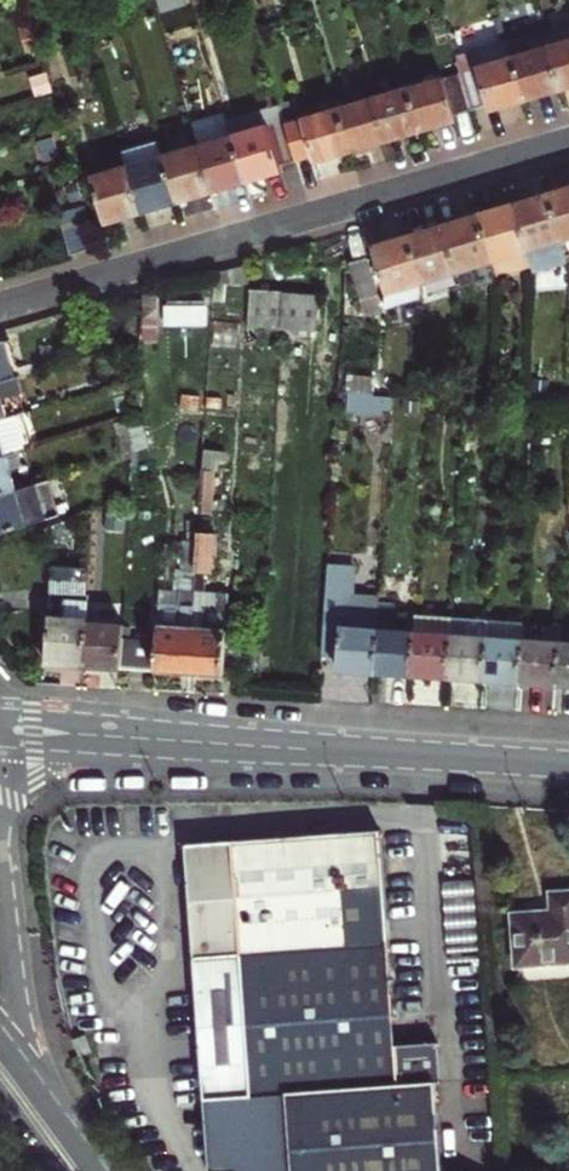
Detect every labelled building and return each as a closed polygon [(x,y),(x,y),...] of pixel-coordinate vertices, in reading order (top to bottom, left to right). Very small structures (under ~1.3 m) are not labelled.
[(557,88),(568,85),(568,26),(541,35),(544,45),(557,88)] [(522,99),(557,88),(544,45),(510,55),(522,99)] [(455,60),(458,70),(510,55),(507,46),(455,60)] [(522,99),(510,55),(458,70),(469,107),(485,102),(487,109),(522,99)] [(454,111),(469,107),(458,70),(405,86),(418,130),(456,118),(454,111)] [(332,91),(336,105),(371,96),(367,81),(332,91)] [(371,96),(384,140),(418,130),(405,86),(371,96)] [(350,150),(384,140),(371,96),(336,105),(350,150)] [(312,154),(314,160),(350,150),(336,105),(301,116),(296,98),(279,103),(296,159),(312,154)] [(280,164),(296,159),(279,103),(225,118),(229,133),(243,181),(282,170),(280,164)] [(243,181),(229,133),(195,143),(208,192),(243,181)] [(175,202),(161,153),(157,140),(121,150),(126,165),(139,212),(175,202)] [(175,202),(208,192),(195,143),(161,153),(175,202)] [(105,222),(139,212),(126,165),(91,175),(105,222)] [(565,255),(568,254),(568,185),(547,191),(565,255)] [(547,191),(511,202),(530,265),(533,275),(568,264),(565,255),(547,191)] [(476,213),(490,260),(495,276),(530,265),(511,202),(476,213)] [(78,251),(95,246),(84,203),(66,208),(78,251)] [(476,213),(441,223),(455,270),(490,260),(476,213)] [(407,234),(421,279),(420,297),(419,301),(424,300),(424,295),(459,286),(455,270),(441,223),(407,234)] [(420,297),(421,279),(407,234),(371,244),(384,294),(386,307),(420,297)] [(347,262),(360,297),(378,292),(365,256),(347,262)] [(249,286),(247,324),(264,325),(282,326),(284,289),(249,286)] [(317,329),(319,291),(300,290),(284,289),(282,326),(317,329)] [(165,305),(164,328),(205,329),(206,307),(165,305)] [(17,371),(7,338),(0,340),(0,377),(17,371)] [(24,410),(28,408),(17,371),(0,377),(0,417),(24,410)] [(347,373),(345,389),(374,390),(375,375),(347,373)] [(382,394),(348,392),(347,412),(380,413),(382,394)] [(499,402),(498,416),(512,417),(513,403),(499,402)] [(0,417),(0,455),(5,453),(18,449),(34,445),(24,410),(0,417)] [(112,422),(123,459),(133,456),(134,440),(127,417),(112,422)] [(10,470),(23,466),(18,449),(5,453),(0,455),(0,493),(15,488),(10,470)] [(114,490),(127,491),(129,472),(115,471),(114,490)] [(0,493),(0,532),(47,518),(36,483),(15,488),(0,493)] [(197,542),(189,670),(223,672),(228,592),(217,592),(217,597),(205,596),(205,575),(211,575),(214,534),(198,533),(197,542)] [(122,635),(120,665),(189,670),(197,542),(182,540),(178,595),(159,593),(156,637),(122,635)] [(374,672),(378,608),(378,603),(350,601),(353,568),(328,566),(322,651),(338,652),(336,670),(374,672)] [(45,660),(83,663),(86,619),(87,598),(62,596),(61,617),(48,616),(45,660)] [(415,611),(378,608),(374,672),(411,675),(415,612),(415,611)] [(446,677),(450,613),(415,612),(411,675),(446,677)] [(446,677),(483,679),(486,633),(487,616),(450,613),(446,677)] [(86,619),(83,663),(120,665),(122,635),(123,622),(86,619)] [(520,682),(522,636),(486,633),(483,679),(520,682)] [(558,638),(522,636),(520,682),(555,684),(558,638)] [(555,684),(568,685),(568,639),(558,638),(555,684)] [(198,841),(221,1170),(447,1170),(440,1079),(410,1082),(407,1045),(391,827),(198,841)] [(568,960),(568,892),(546,893),(548,911),(510,913),(513,964),(568,960)] [(437,1043),(407,1045),(410,1082),(440,1079),(437,1043)]
